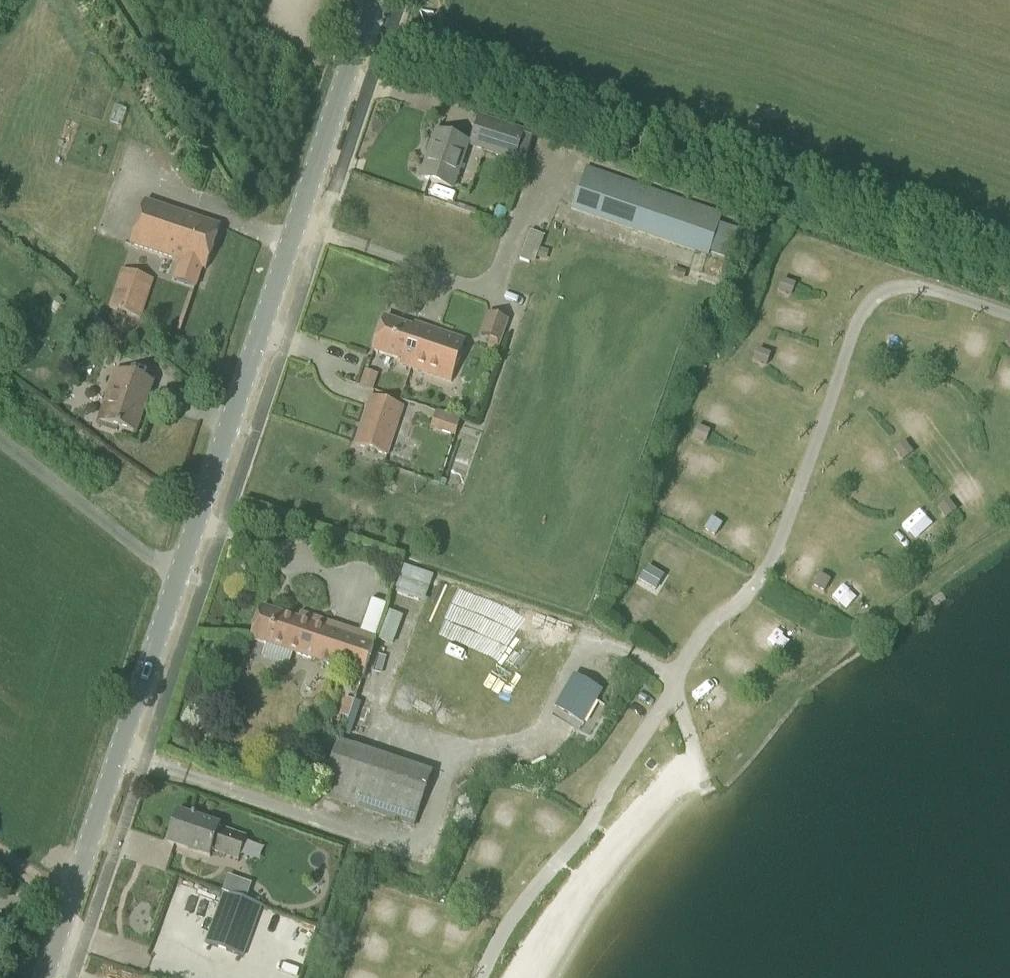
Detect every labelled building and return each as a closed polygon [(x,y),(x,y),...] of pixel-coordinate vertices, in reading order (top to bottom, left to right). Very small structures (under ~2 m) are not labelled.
[(471,146),(506,158),(516,161),(525,132),(480,119),(471,146)] [(421,179),(452,189),(467,143),(437,133),(421,179)] [(572,210),(707,257),(720,220),(584,173),(572,210)] [(172,259),(166,278),(185,285),(191,266),(206,270),(220,227),(145,202),(130,245),(172,259)] [(529,264),(541,235),(526,230),(515,259),(529,264)] [(110,309),(140,319),(152,282),(122,272),(110,309)] [(782,280),(779,290),(791,295),(794,284),(782,280)] [(401,362),(400,365),(451,383),(466,340),(426,327),(424,331),(385,318),(373,352),(392,359),(401,362)] [(98,320),(89,332),(100,341),(110,329),(98,320)] [(758,350),(754,360),(766,364),(770,354),(758,350)] [(99,423),(117,429),(135,435),(153,383),(116,371),(99,423)] [(364,376),(360,387),(373,391),(376,380),(364,376)] [(355,446),(374,452),(387,457),(404,407),(371,396),(355,446)] [(728,429),(735,408),(706,398),(699,420),(728,429)] [(430,411),(426,429),(453,435),(457,416),(430,411)] [(709,432),(697,427),(694,437),(705,442),(709,432)] [(904,443),(895,450),(902,460),(912,453),(904,443)] [(948,501),(939,508),(946,518),(955,511),(948,501)] [(893,518),(902,543),(925,535),(919,519),(933,515),(929,505),(893,518)] [(710,519),(704,529),(715,535),(721,525),(710,519)] [(647,568),(639,581),(650,588),(653,584),(658,586),(660,582),(656,579),(659,574),(647,568)] [(818,575),(813,585),(824,591),(829,581),(818,575)] [(831,583),(830,602),(865,603),(866,584),(831,583)] [(251,639),(270,646),(364,677),(376,639),(301,614),(299,619),(261,607),(251,639)] [(573,676),(555,706),(574,717),(584,723),(601,692),(587,684),(573,676)] [(710,682),(696,699),(711,711),(724,694),(710,682)] [(349,717),(353,690),(343,689),(340,716),(349,717)] [(320,795),(377,815),(414,827),(431,775),(338,742),(320,795)] [(178,813),(168,844),(187,850),(210,858),(212,852),(237,860),(245,837),(220,829),(220,827),(197,820),(178,813)] [(206,944),(242,957),(260,906),(225,893),(206,944)] [(407,919),(427,925),(433,905),(414,899),(407,919)] [(317,905),(311,924),(320,927),(326,908),(317,905)]
